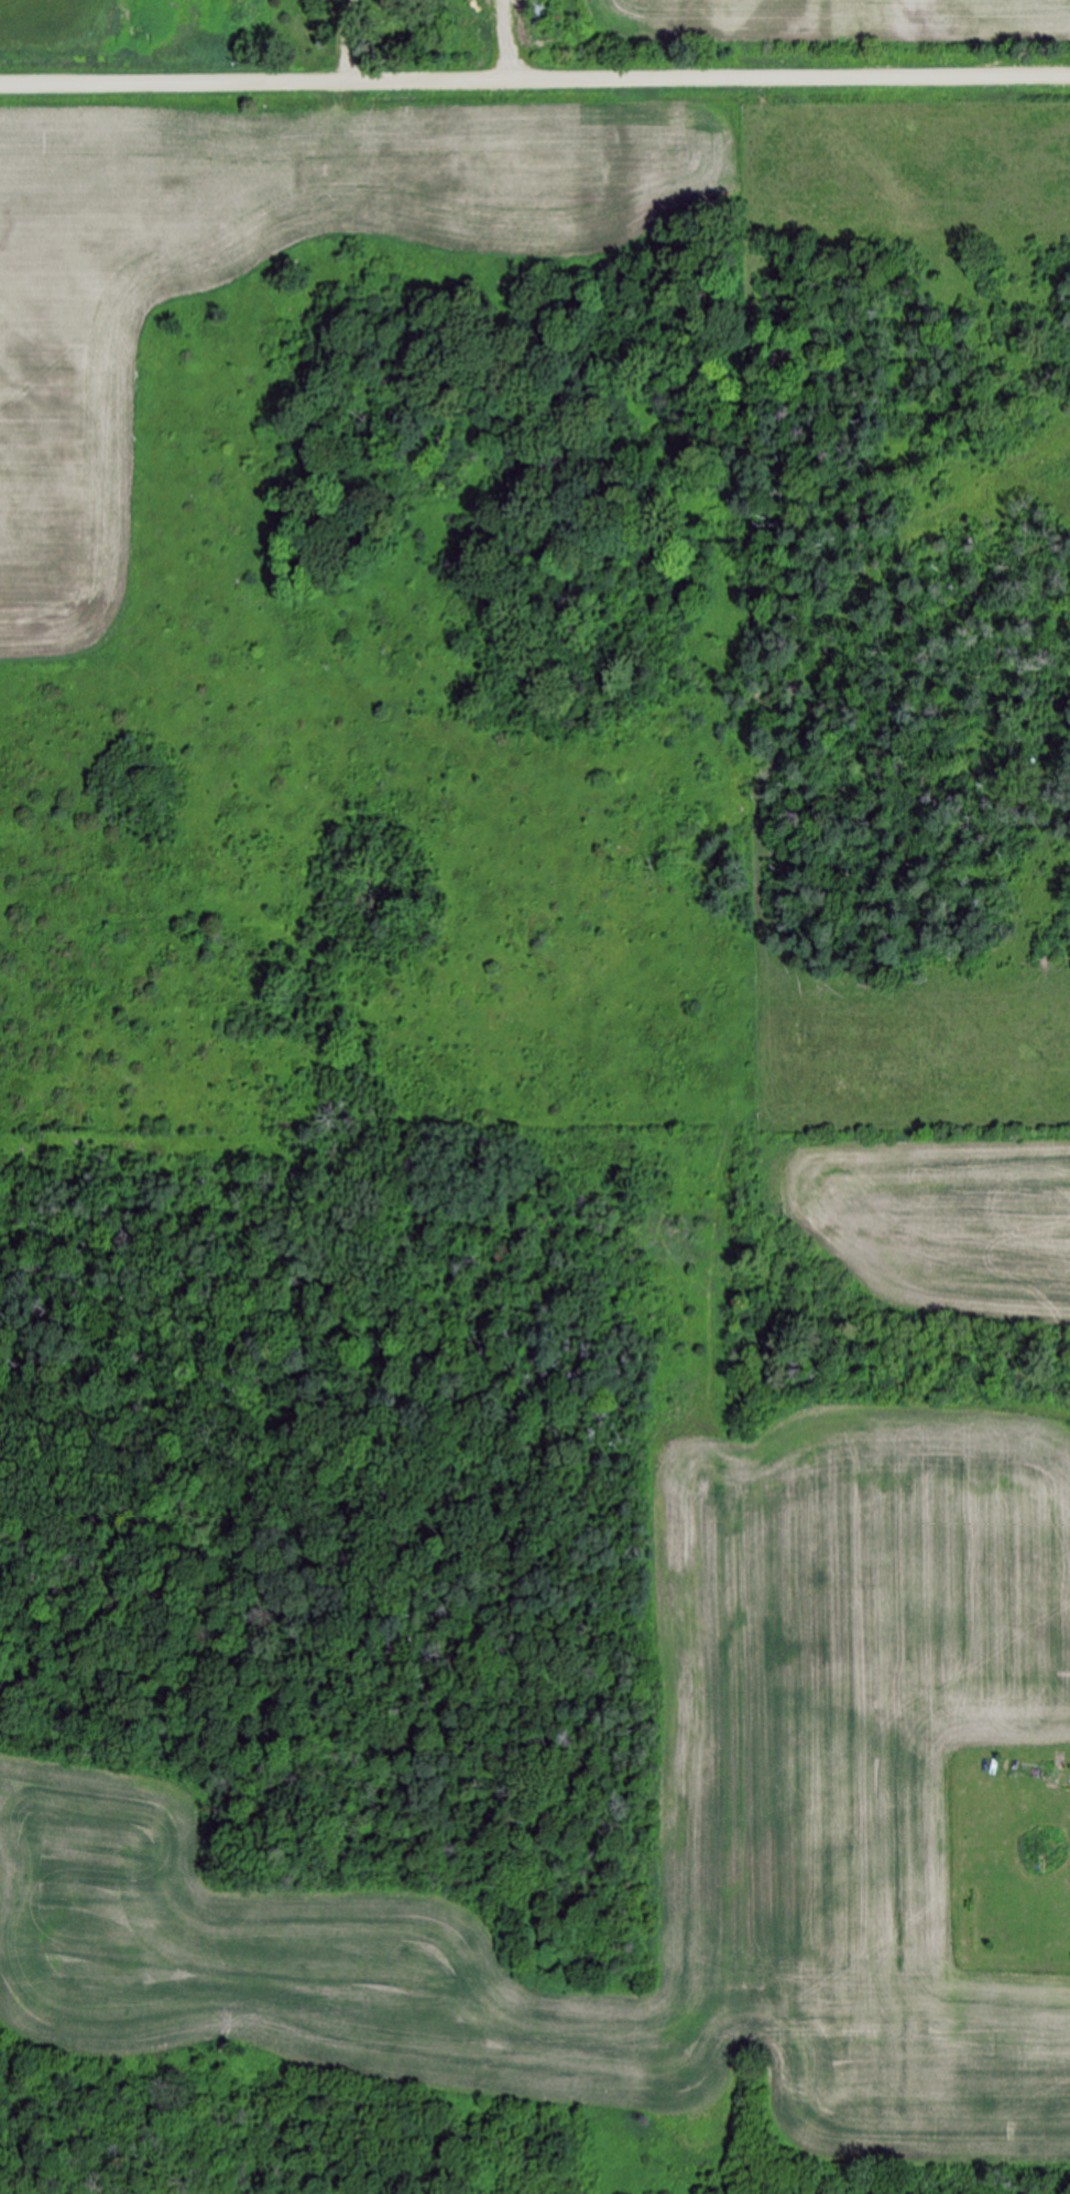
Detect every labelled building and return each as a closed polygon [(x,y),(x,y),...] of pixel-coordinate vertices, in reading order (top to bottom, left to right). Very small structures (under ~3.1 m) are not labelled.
[(551,41),(550,28),(535,28),(535,41),(551,41)]
